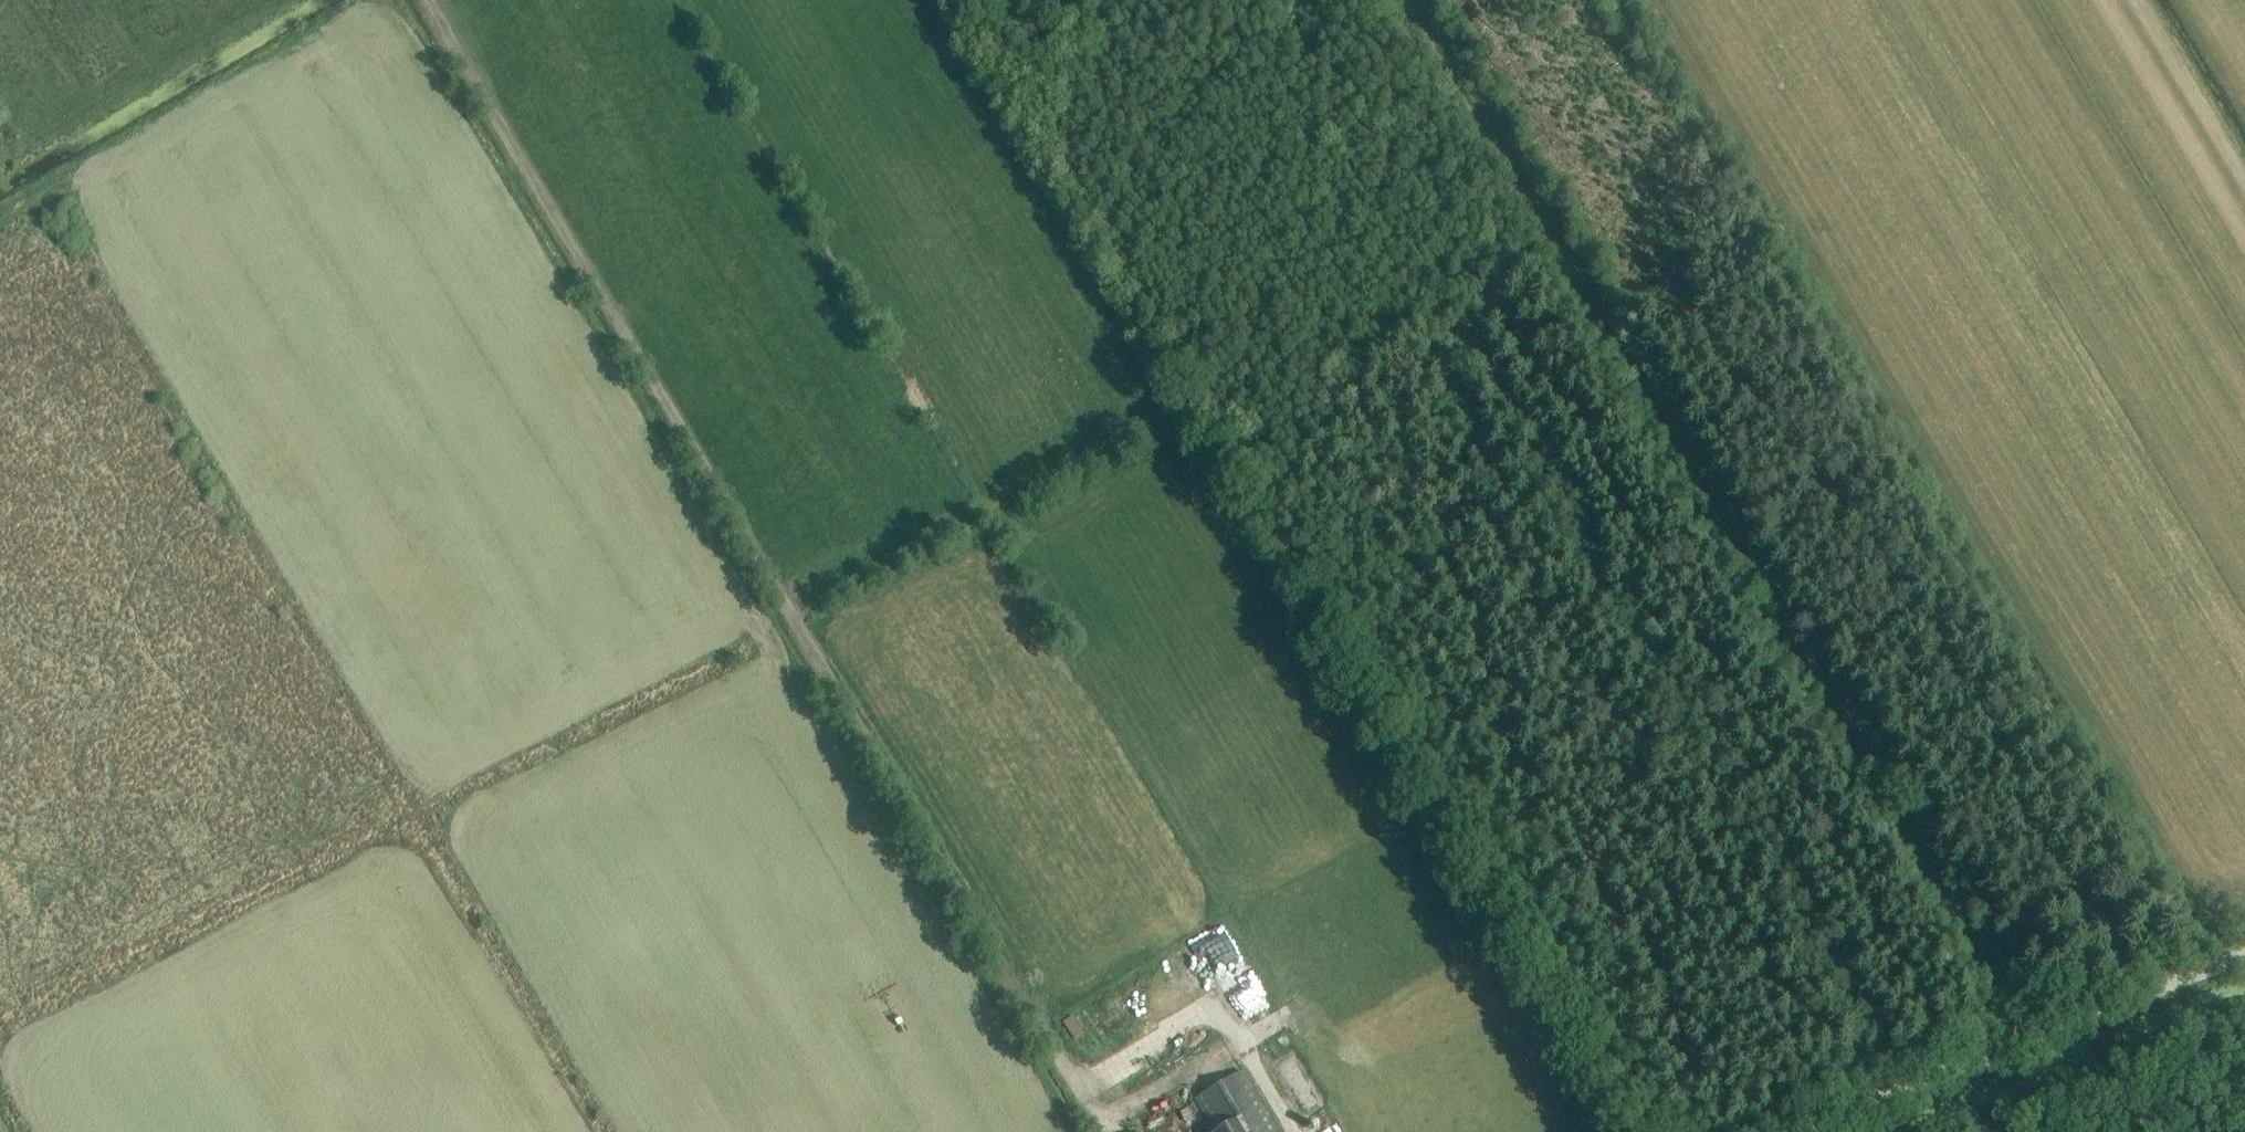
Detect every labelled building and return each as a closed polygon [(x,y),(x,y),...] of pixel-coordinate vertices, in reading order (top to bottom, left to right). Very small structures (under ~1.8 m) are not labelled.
[(1226,925),(1196,940),(1226,997),(1233,993),(1237,1001),(1260,989),(1226,925)] [(1196,1100),(1214,1131),(1278,1131),(1244,1072),(1196,1100)]
